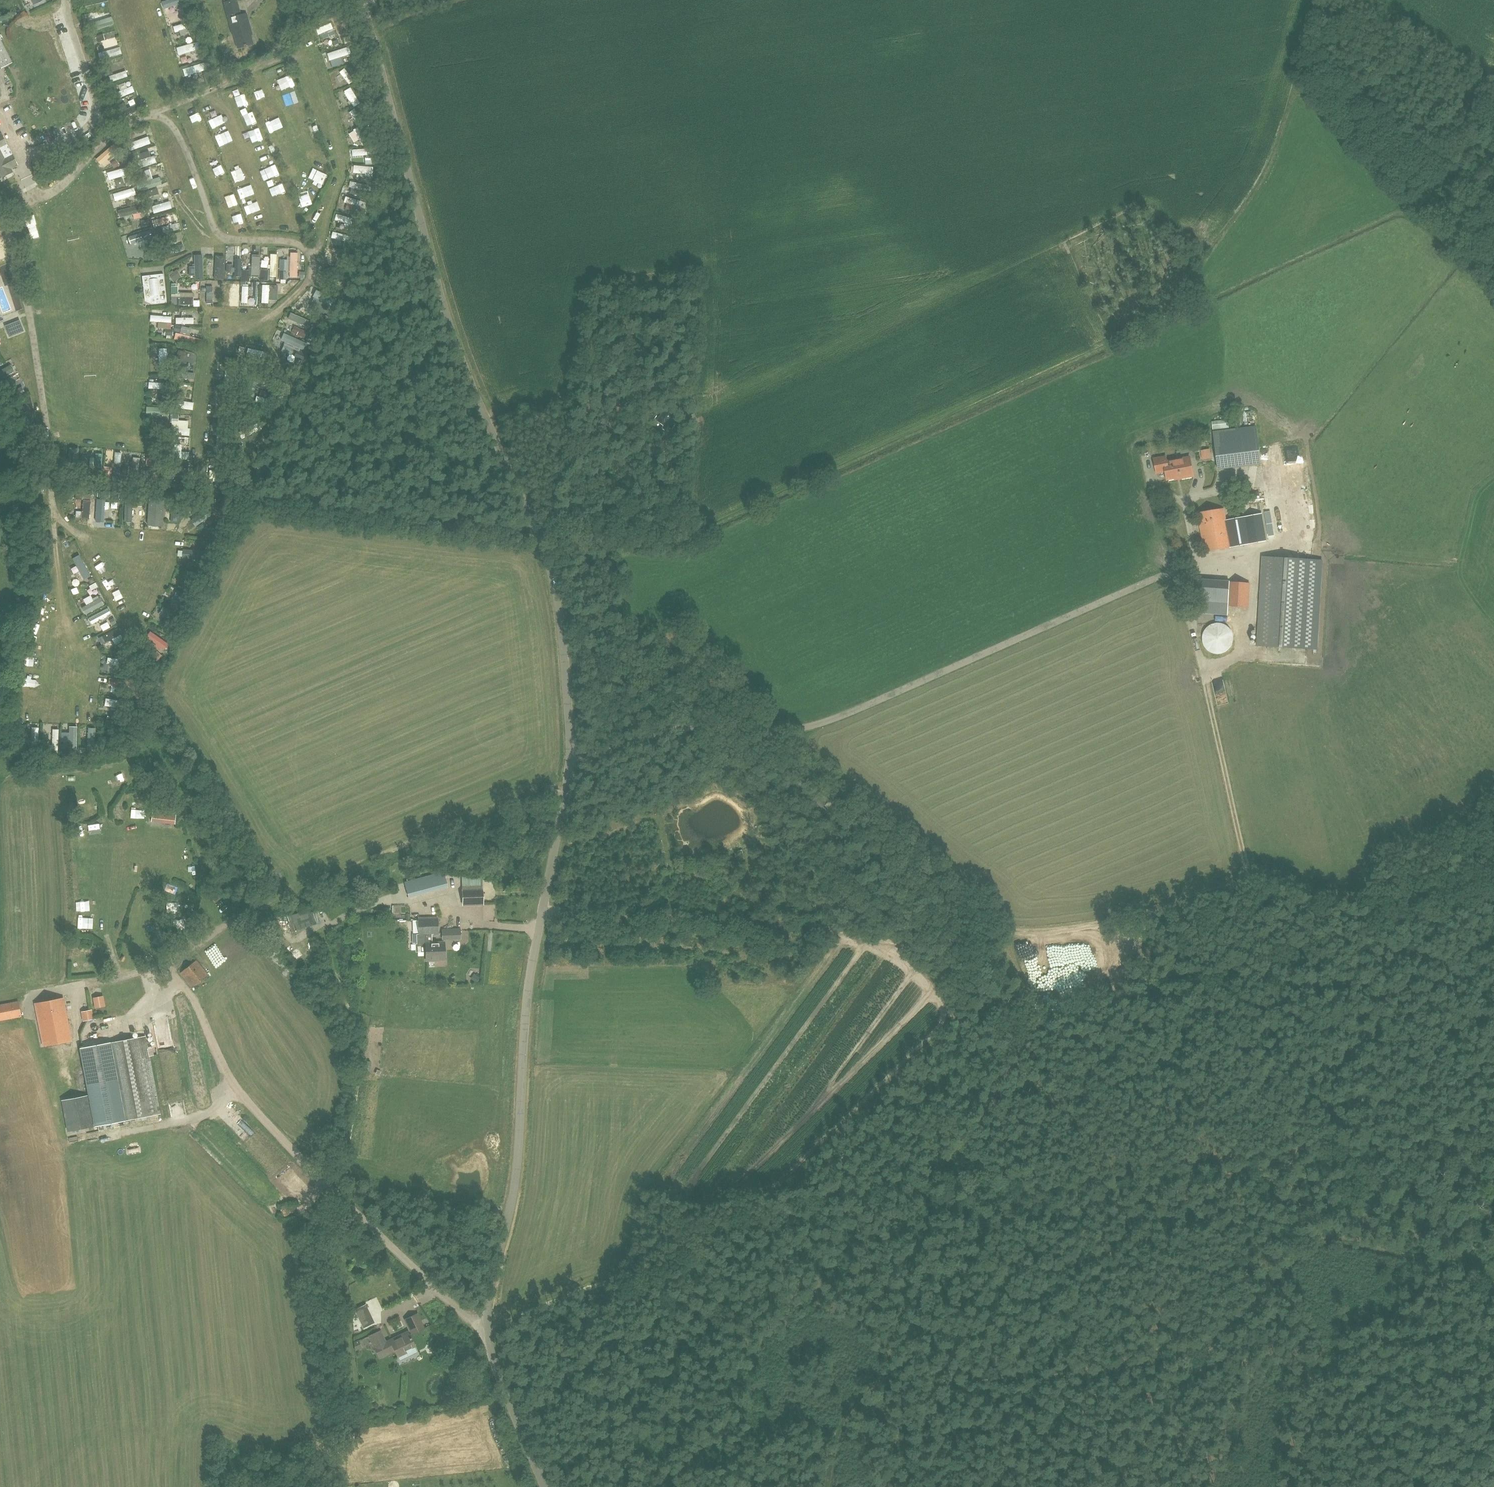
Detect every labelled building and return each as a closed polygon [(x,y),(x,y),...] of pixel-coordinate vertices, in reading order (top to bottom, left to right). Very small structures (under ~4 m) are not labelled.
[(187,3),(187,0),(164,0),(162,0),(164,8),(187,3)] [(246,14),(244,14),(240,15),(236,0),(235,0),(224,3),(232,33),(234,32),(238,48),(252,44),(249,29),(250,29),(246,14)] [(90,30),(116,25),(114,17),(88,22),(90,30)] [(196,21),(175,25),(177,34),(198,30),(196,21)] [(333,23),(318,28),(321,39),(336,35),(333,23)] [(199,34),(191,36),(193,43),(201,41),(199,34)] [(0,38),(0,70),(13,63),(0,38)] [(197,48),(201,47),(200,43),(181,46),(182,53),(187,52),(188,57),(198,56),(197,48)] [(328,52),(332,67),(347,63),(345,55),(352,54),(351,47),(328,52)] [(122,48),(100,52),(101,59),(123,55),(122,48)] [(255,49),(248,53),(252,58),(258,54),(255,49)] [(208,64),(184,68),(186,75),(209,71),(208,64)] [(358,64),(348,67),(349,70),(353,72),(359,71),(358,64)] [(112,82),(130,76),(128,70),(110,76),(112,82)] [(348,81),(352,79),(345,70),(341,72),(348,81)] [(209,71),(203,73),(206,85),(213,84),(209,71)] [(290,74),(280,79),(285,89),(295,84),(290,74)] [(362,84),(354,86),(356,93),(364,91),(362,84)] [(134,86),(117,93),(119,98),(136,91),(134,86)] [(368,106),(360,107),(362,116),(369,114),(368,106)] [(132,151),(153,143),(150,136),(129,144),(132,151)] [(117,144),(97,157),(101,164),(122,151),(117,144)] [(12,172),(10,168),(0,149),(0,178),(12,172)] [(150,150),(140,153),(142,159),(152,156),(150,150)] [(124,153),(116,160),(119,165),(128,158),(124,153)] [(35,159),(38,167),(48,163),(44,154),(35,159)] [(153,156),(138,161),(140,168),(156,163),(153,156)] [(108,173),(111,181),(132,174),(130,166),(108,173)] [(148,180),(154,178),(151,168),(145,170),(148,180)] [(138,179),(146,178),(145,170),(137,171),(138,179)] [(313,170),(309,179),(324,184),(327,175),(313,170)] [(132,178),(125,180),(127,186),(134,184),(132,178)] [(141,190),(163,186),(161,178),(140,183),(141,190)] [(115,193),(117,201),(138,194),(136,187),(115,193)] [(147,191),(141,192),(142,199),(148,197),(159,194),(157,188),(147,191)] [(357,212),(359,207),(367,209),(368,203),(348,197),(345,209),(357,212)] [(121,219),(147,212),(145,203),(119,210),(121,219)] [(336,221),(357,226),(358,219),(337,214),(336,221)] [(36,216),(28,218),(33,239),(41,237),(36,216)] [(160,219),(152,221),(154,227),(154,229),(156,228),(156,227),(161,225),(160,219)] [(153,229),(129,237),(132,245),(156,237),(153,229)] [(333,232),(331,239),(353,244),(355,236),(333,232)] [(326,249),(325,256),(348,260),(349,253),(326,249)] [(299,277),(298,252),(290,253),(291,277),(299,277)] [(205,279),(205,255),(195,255),(195,266),(190,266),(190,275),(196,275),(196,279),(205,279)] [(215,279),(225,280),(226,256),(216,256),(215,279)] [(260,269),(259,280),(268,281),(268,270),(260,269)] [(241,270),(241,281),(249,281),(249,277),(248,277),(248,270),(242,270),(241,270)] [(169,274),(169,275),(173,282),(178,280),(173,272),(169,274)] [(145,300),(151,299),(152,304),(160,303),(160,302),(166,301),(163,274),(157,275),(157,276),(149,277),(149,276),(142,276),(145,300)] [(257,285),(243,285),(242,303),(250,303),(250,296),(257,296),(257,285)] [(317,290),(310,306),(329,315),(336,299),(317,290)] [(152,315),(151,321),(159,322),(159,328),(172,329),(173,317),(152,315)] [(23,331),(20,321),(6,327),(9,336),(23,331)] [(299,329),(297,334),(304,338),(306,332),(299,329)] [(201,339),(176,333),(174,339),(200,346),(201,339)] [(307,342),(303,351),(307,353),(311,343),(307,342)] [(284,345),(281,351),(291,355),(293,349),(284,345)] [(169,370),(168,348),(160,348),(160,370),(169,370)] [(297,350),(294,357),(302,360),(305,353),(299,350),(297,349),(297,350)] [(178,350),(176,358),(184,360),(186,351),(178,350)] [(17,371),(12,364),(0,371),(0,380),(17,371)] [(261,391),(261,403),(269,403),(269,391),(261,391)] [(659,413),(660,414),(655,420),(661,424),(661,425),(662,426),(664,424),(669,428),(674,422),(668,418),(672,412),(664,406),(659,413)] [(169,416),(169,407),(148,407),(148,416),(169,416)] [(1212,421),(1212,429),(1228,428),(1228,420),(1212,421)] [(1218,430),(1222,468),(1271,463),(1269,448),(1263,449),(1261,426),(1218,430)] [(30,427),(25,431),(26,432),(29,437),(34,433),(32,431),(30,427)] [(160,486),(161,458),(147,457),(147,467),(151,467),(151,485),(160,486)] [(1193,476),(1190,457),(1167,461),(1166,457),(1154,459),(1157,473),(1165,471),(1167,479),(1180,477),(1180,478),(1193,476)] [(57,465),(56,473),(64,473),(64,465),(57,465)] [(103,473),(102,481),(111,482),(111,476),(112,474),(103,473)] [(140,474),(138,485),(147,486),(147,479),(142,478),(143,474),(140,474)] [(151,498),(148,525),(164,527),(166,499),(151,498)] [(90,519),(92,500),(85,499),(83,511),(77,511),(77,517),(90,519)] [(109,520),(109,502),(99,502),(99,520),(109,520)] [(222,505),(218,508),(223,514),(227,511),(222,505)] [(1225,520),(1223,508),(1197,513),(1204,551),(1249,543),(1265,540),(1261,515),(1245,518),(1245,517),(1225,520)] [(1322,561),(1263,557),(1257,645),(1316,649),(1322,561)] [(84,559),(78,562),(87,579),(92,576),(84,559)] [(1249,583),(1219,581),(1217,604),(1248,606),(1249,583)] [(88,605),(84,607),(87,614),(105,606),(98,591),(85,597),(88,605)] [(182,608),(178,613),(185,617),(188,612),(182,608)] [(1232,642),(1233,640),(1233,638),(1233,636),(1232,634),(1232,632),(1231,631),(1230,629),(1229,628),(1227,626),(1226,625),(1224,624),(1222,623),(1220,623),(1218,623),(1216,623),(1215,623),(1213,623),(1211,624),(1209,625),(1208,626),(1206,628),(1205,629),(1204,631),(1203,632),(1202,634),(1202,636),(1202,638),(1202,640),(1202,642),(1203,644),(1204,646),(1205,647),(1206,649),(1208,650),(1209,651),(1211,652),(1213,653),(1215,653),(1217,654),(1218,654),(1220,653),(1222,653),(1224,652),(1226,651),(1227,650),(1229,649),(1230,647),(1231,646),(1232,644),(1232,642)] [(124,635),(120,627),(98,638),(102,646),(124,635)] [(167,628),(164,634),(171,638),(175,633),(167,628)] [(147,638),(165,650),(170,643),(152,631),(147,638)] [(111,676),(109,684),(114,685),(113,691),(122,693),(123,686),(133,688),(134,680),(111,676)] [(124,692),(123,699),(129,700),(131,700),(132,693),(132,692),(129,691),(124,691),(124,692)] [(108,697),(106,704),(129,710),(130,702),(108,697)] [(118,711),(117,717),(135,719),(135,713),(118,711)] [(38,738),(31,739),(31,751),(39,751),(38,738)] [(829,810),(824,806),(827,802),(821,797),(824,794),(820,791),(811,802),(826,814),(829,810)] [(179,809),(154,808),(154,822),(178,823),(179,809)] [(444,873),(405,884),(409,898),(447,888),(444,873)] [(463,903),(483,903),(483,889),(472,889),(472,887),(462,887),(463,903)] [(310,908),(288,916),(294,931),(316,924),(310,908)] [(417,944),(415,944),(415,952),(426,951),(426,960),(445,959),(445,943),(432,943),(432,935),(438,935),(437,917),(418,917),(419,935),(417,935),(417,944)] [(451,940),(450,928),(442,929),(442,940),(451,940)] [(180,972),(193,987),(208,974),(196,960),(180,972)] [(472,980),(478,983),(481,977),(474,974),(472,980)] [(95,996),(96,1008),(107,1006),(106,995),(95,996)] [(71,1040),(63,997),(34,1003),(43,1045),(71,1040)] [(0,1004),(0,1020),(21,1016),(18,1001),(0,1004)] [(82,1018),(93,1016),(92,1010),(81,1012),(82,1018)] [(7,1033),(9,1025),(0,1023),(0,1032),(7,1033)] [(148,1047),(145,1036),(83,1048),(98,1125),(160,1113),(149,1056),(154,1055),(152,1047),(151,1047),(151,1046),(148,1047)] [(88,1095),(64,1099),(69,1132),(94,1127),(88,1095)] [(354,1310),(363,1328),(374,1323),(365,1304),(354,1310)] [(413,1335),(426,1329),(419,1312),(405,1318),(413,1335)] [(381,1329),(369,1335),(374,1347),(379,1357),(394,1349),(397,1356),(398,1356),(400,1360),(417,1352),(414,1346),(415,1345),(410,1334),(404,1337),(402,1334),(386,1341),(381,1329)] [(429,1342),(441,1348),(445,1339),(433,1333),(429,1342)]
